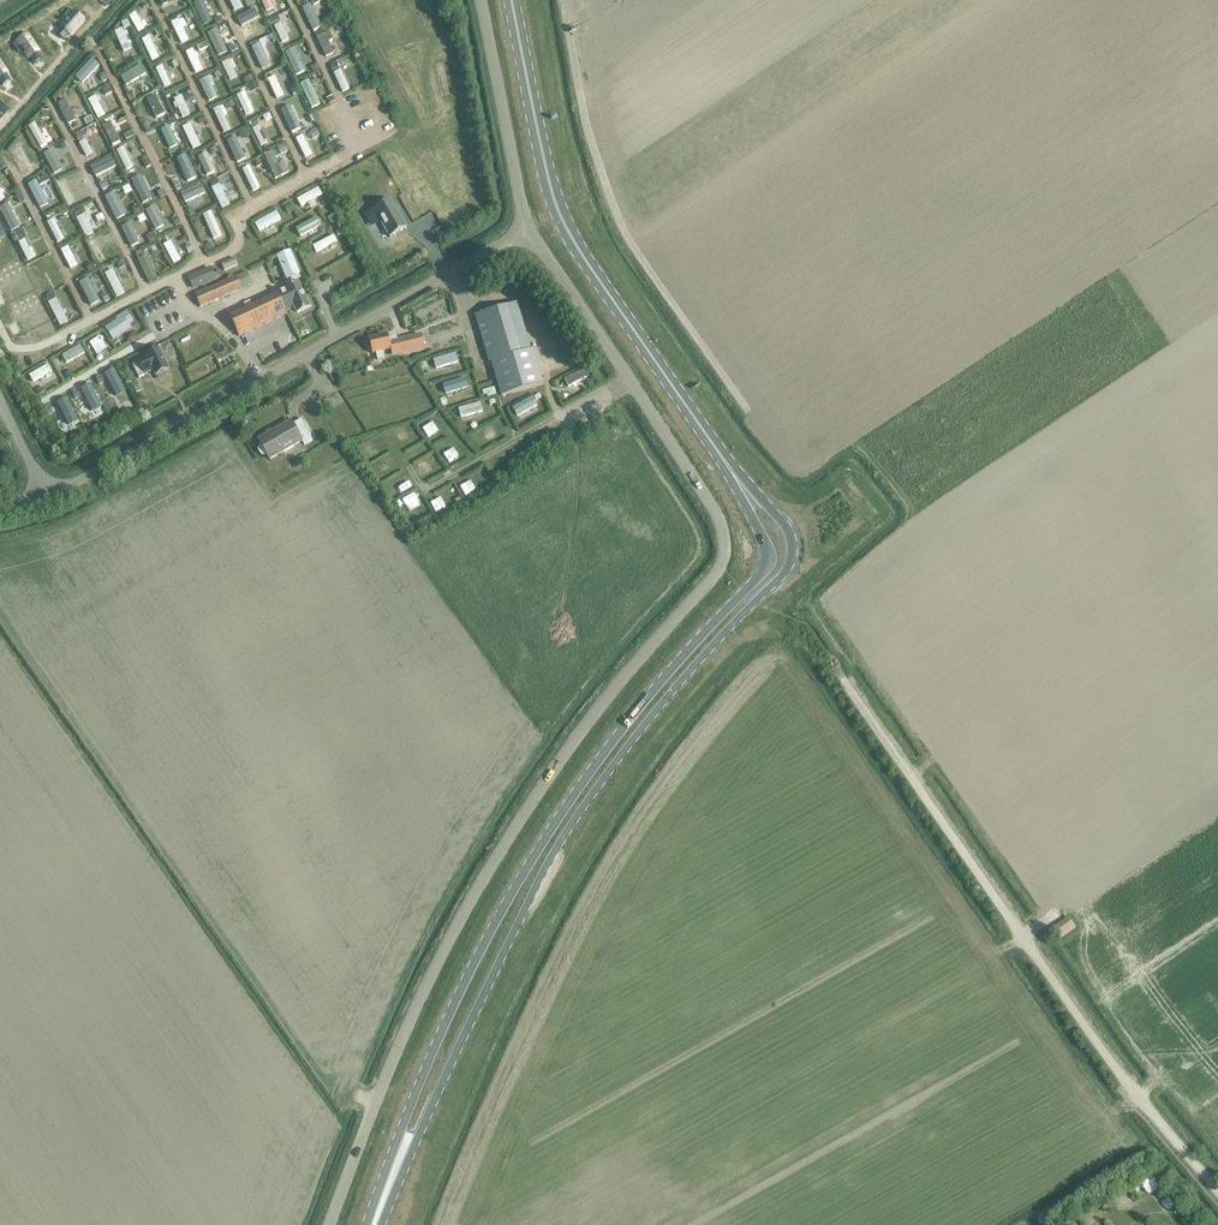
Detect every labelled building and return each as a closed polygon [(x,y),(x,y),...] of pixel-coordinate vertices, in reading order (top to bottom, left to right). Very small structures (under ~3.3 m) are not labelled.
[(209,19),(201,0),(194,3),(202,22),(209,19)] [(273,5),(271,0),(263,0),(264,1),(260,3),(263,10),(273,5)] [(320,26),(310,5),(303,8),(314,29),(320,26)] [(74,13),(70,9),(64,16),(68,19),(61,28),(57,33),(64,40),(69,35),(70,36),(83,20),(74,12),(74,13)] [(131,14),(138,31),(145,28),(140,17),(143,15),(140,10),(131,14)] [(237,17),(248,41),(256,37),(248,20),(252,18),(248,12),(237,17)] [(172,23),(182,44),(189,41),(183,29),(187,27),(183,20),(180,22),(179,20),(172,23)] [(274,27),(282,44),(289,41),(286,33),(289,32),(285,25),(282,26),(281,24),(274,27)] [(115,32),(124,53),(132,49),(123,29),(115,32)] [(224,51),(214,30),(207,33),(217,54),(224,51)] [(317,38),(326,57),(334,54),(325,34),(317,38)] [(27,36),(18,42),(29,58),(30,58),(34,64),(41,59),(37,53),(38,52),(27,36)] [(144,43),(153,63),(160,60),(154,49),(158,47),(154,38),(144,43)] [(253,47),(263,70),(271,66),(260,44),(253,47)] [(304,73),(295,53),(294,54),(291,48),(285,51),(297,76),(304,73)] [(203,71),(193,49),(186,53),(196,74),(203,71)] [(222,64),(230,81),(238,78),(234,70),(236,69),(232,60),(230,61),(229,61),(222,64)] [(2,85),(10,80),(7,74),(8,74),(0,62),(0,82),(2,85)] [(133,71),(143,90),(150,87),(140,67),(133,71)] [(164,69),(157,73),(168,91),(175,86),(164,69)] [(79,73),(88,92),(94,89),(85,70),(79,73)] [(350,90),(341,70),(334,73),(343,93),(350,90)] [(200,82),(210,102),(217,99),(211,85),(214,84),(211,77),(200,82)] [(318,104),(309,85),(302,88),(311,107),(318,104)] [(172,101),(180,120),(188,116),(185,109),(191,106),(187,99),(180,102),(176,93),(168,97),(170,102),(172,101)] [(162,112),(155,96),(148,99),(156,115),(162,112)] [(280,108),(287,124),(299,118),(294,107),(299,105),(300,107),(305,105),(301,96),(291,101),(292,103),(287,105),(280,108)] [(88,100),(96,115),(102,112),(94,97),(88,100)] [(252,114),(245,98),(239,100),(246,117),(252,114)] [(58,104),(69,125),(76,121),(66,101),(58,104)] [(214,110),(224,133),(231,130),(224,116),(227,115),(223,107),(221,108),(220,107),(214,110)] [(385,115),(365,123),(369,131),(389,124),(385,115)] [(103,126),(113,146),(120,143),(108,118),(100,122),(102,126),(103,126)] [(170,149),(178,146),(177,143),(174,138),(169,126),(161,130),(170,149)] [(253,129),(261,147),(268,144),(266,140),(269,139),(265,129),(262,131),(260,126),(253,129)] [(247,128),(239,133),(244,144),(253,139),(247,128)] [(47,146),(37,129),(31,132),(41,149),(47,146)] [(312,155),(303,136),(296,139),(306,158),(312,155)] [(237,142),(230,145),(238,162),(245,159),(240,150),(244,148),(239,138),(235,139),(237,142)] [(80,143),(87,157),(93,154),(86,140),(80,143)] [(285,144),(278,148),(281,155),(289,152),(285,144)] [(14,158),(23,153),(19,146),(10,151),(14,158)] [(119,154),(126,169),(133,166),(129,158),(131,157),(129,153),(127,154),(126,151),(119,154)] [(265,156),(276,180),(290,173),(285,162),(279,165),(276,158),(279,157),(277,152),(273,153),(273,152),(265,156)] [(59,170),(51,154),(44,157),(52,173),(59,170)] [(201,161),(208,176),(215,173),(211,165),(216,162),(213,157),(208,159),(208,158),(201,161)] [(30,176),(21,158),(14,161),(24,179),(30,176)] [(179,163),(188,182),(195,179),(186,160),(179,163)] [(109,183),(99,164),(92,167),(102,187),(109,183)] [(243,171),(251,191),(258,188),(256,184),(260,183),(259,180),(261,179),(260,176),(258,177),(256,173),(252,175),(249,168),(243,171)] [(143,205),(149,201),(139,181),(133,184),(143,205)] [(195,190),(192,191),(199,206),(205,203),(198,188),(205,185),(203,181),(193,186),(195,190)] [(45,202),(36,185),(30,189),(38,205),(45,202)] [(76,200),(67,185),(61,189),(70,204),(76,200)] [(212,189),(223,209),(230,206),(224,192),(226,191),(224,186),(221,188),(220,185),(212,189)] [(326,193),(322,186),(301,198),(305,205),(308,204),(310,206),(316,203),(315,200),(326,193)] [(107,196),(118,219),(125,215),(119,202),(121,201),(119,197),(116,198),(114,193),(107,196)] [(376,223),(380,220),(390,238),(407,228),(390,200),(369,212),(376,223)] [(154,204),(145,209),(149,216),(158,211),(154,204)] [(6,205),(0,209),(10,228),(16,225),(6,205)] [(83,207),(73,212),(76,217),(86,213),(83,207)] [(259,232),(281,220),(277,212),(255,224),(259,232)] [(150,216),(158,233),(164,230),(156,213),(150,216)] [(219,234),(209,214),(202,217),(212,237),(219,234)] [(332,226),(340,221),(336,214),(327,218),(332,226)] [(86,238),(94,234),(84,215),(77,218),(86,238)] [(301,237),(322,226),(317,217),(296,229),(301,237)] [(65,240),(54,219),(47,223),(58,243),(65,240)] [(125,232),(133,247),(139,244),(136,239),(138,238),(137,235),(135,236),(131,229),(125,232)] [(16,242),(27,237),(24,230),(13,235),(16,242)] [(334,236),(313,247),(316,253),(337,242),(334,236)] [(91,247),(101,264),(107,261),(97,243),(93,237),(88,240),(91,246),(91,247)] [(34,258),(25,240),(19,243),(28,261),(34,258)] [(164,245),(174,264),(181,261),(171,242),(164,245)] [(61,250),(71,270),(78,266),(68,247),(61,250)] [(275,259),(284,281),(298,276),(289,254),(275,259)] [(139,260),(150,281),(156,277),(146,257),(139,260)] [(225,271),(239,265),(235,258),(222,264),(225,271)] [(117,264),(121,271),(129,268),(125,260),(117,264)] [(33,272),(42,268),(39,261),(30,266),(33,272)] [(19,289),(10,270),(3,274),(12,292),(19,289)] [(51,291),(41,270),(34,273),(45,294),(51,291)] [(105,274),(117,298),(125,294),(113,270),(105,274)] [(187,280),(191,289),(213,279),(209,270),(187,280)] [(193,296),(198,308),(250,286),(245,274),(193,296)] [(296,314),(308,308),(297,285),(290,288),(289,286),(283,288),(285,291),(229,316),(238,336),(287,314),(286,312),(293,309),(296,314)] [(81,289),(90,307),(97,304),(92,296),(96,294),(93,289),(89,291),(87,286),(81,289)] [(29,294),(33,302),(42,298),(38,290),(29,294)] [(57,299),(49,303),(61,327),(69,323),(65,316),(68,315),(66,311),(63,312),(57,299)] [(532,352),(530,352),(516,304),(474,317),(489,365),(491,364),(501,398),(542,386),(532,352)] [(19,309),(31,331),(38,327),(27,305),(19,309)] [(105,329),(112,340),(130,329),(122,317),(105,329)] [(395,333),(388,335),(387,332),(378,334),(379,337),(369,340),(373,356),(376,355),(378,361),(386,359),(385,353),(391,351),(392,357),(402,354),(429,347),(426,333),(397,340),(395,333)] [(149,356),(134,364),(141,377),(155,370),(158,375),(171,369),(160,348),(147,354),(149,356)] [(74,351),(57,362),(60,368),(78,357),(74,351)] [(52,372),(48,365),(29,376),(33,382),(52,372)] [(309,435),(310,435),(302,420),(292,425),(291,422),(268,435),(269,437),(259,443),(268,460),(284,451),(294,446),(302,441),(305,446),(313,441),(309,435)]
